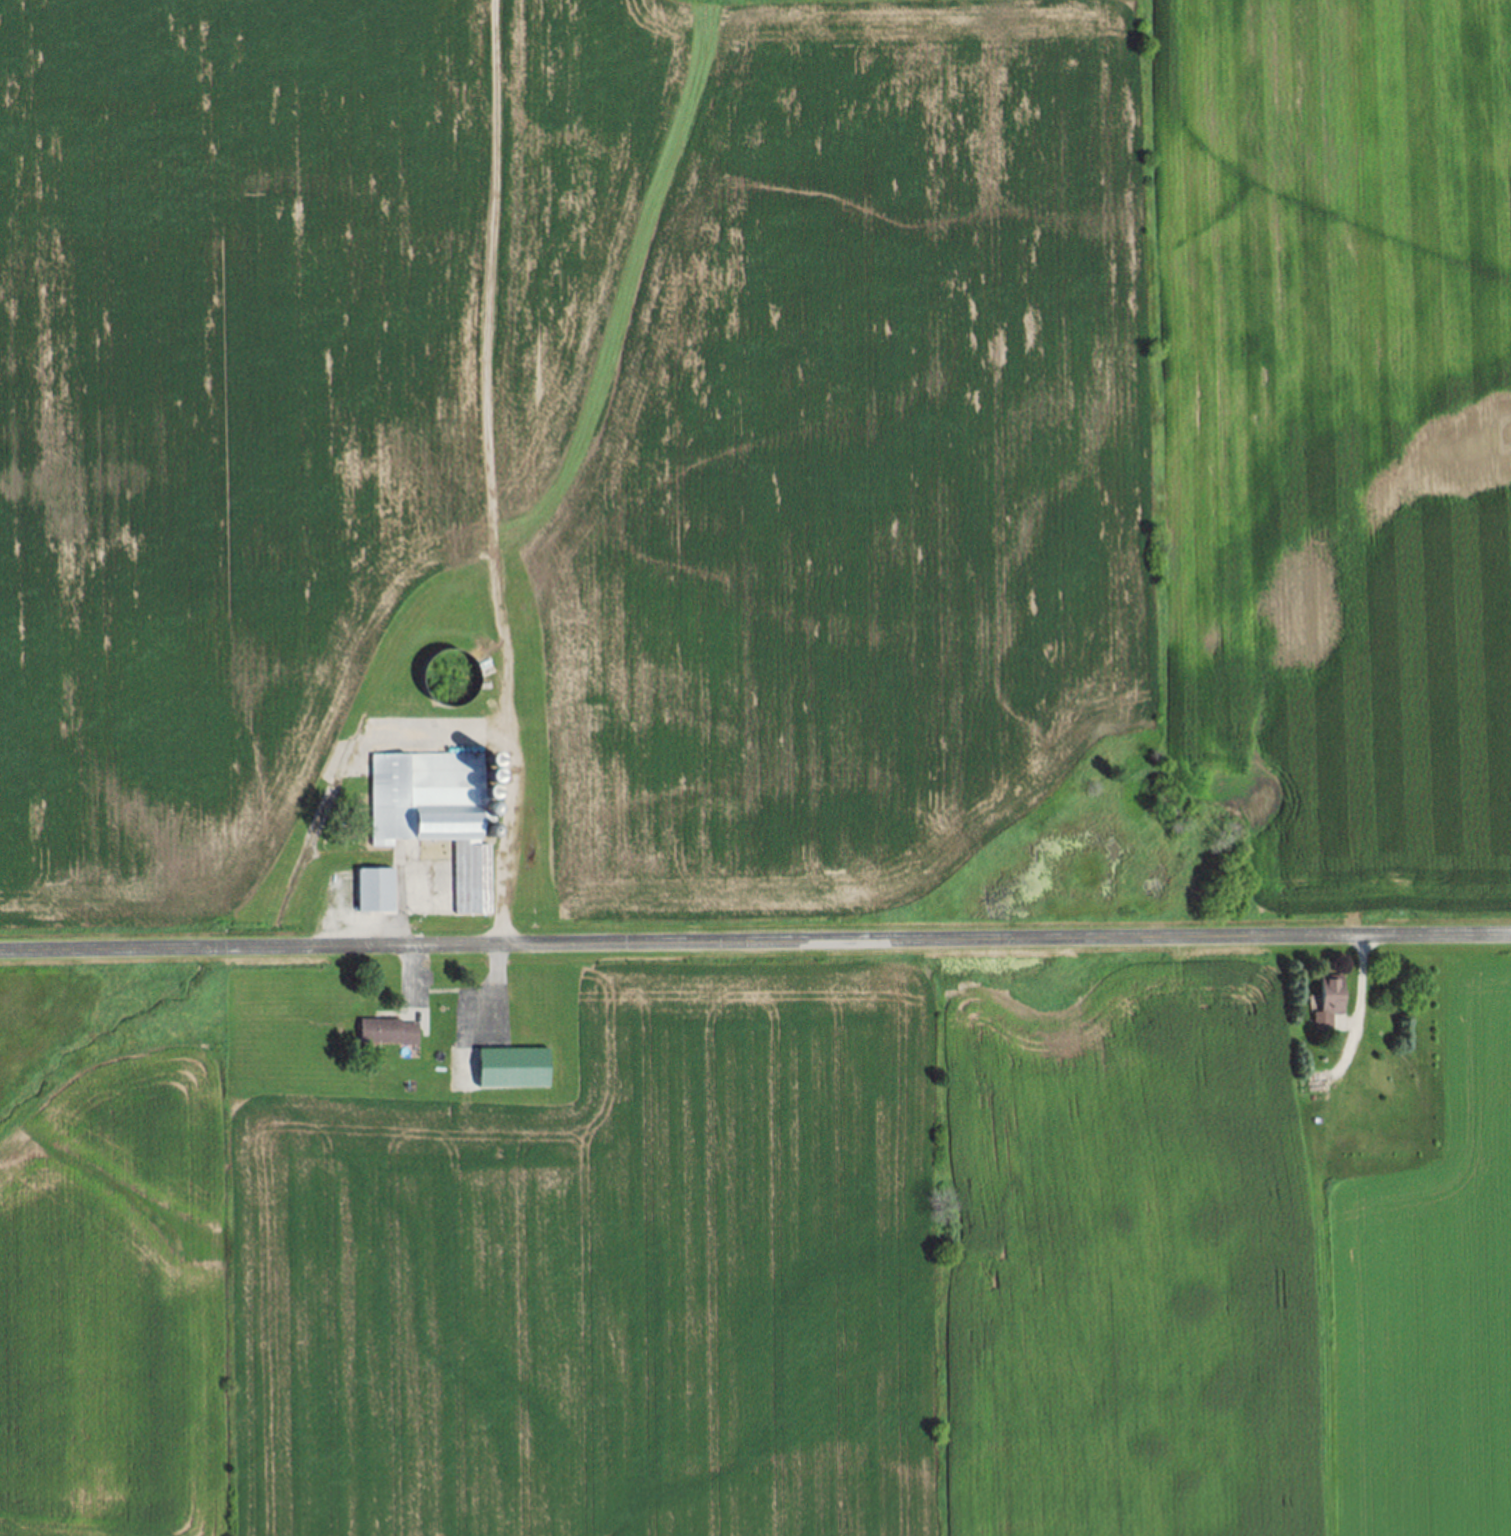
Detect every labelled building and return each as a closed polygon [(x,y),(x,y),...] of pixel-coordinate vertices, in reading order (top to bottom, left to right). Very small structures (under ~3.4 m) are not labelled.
[(448,846),(451,855),(456,861),(455,915),(490,916),(491,805),(502,785),(507,780),(511,774),(503,770),(491,774),(484,756),(373,754),(373,848),(392,848),(392,867),(399,867),(399,871),(358,870),(358,913),(397,913),(397,880),(405,877),(404,904),(417,911),(429,890),(429,861),(431,858),(437,862),(438,850),(448,846)] [(1315,1034),(1334,1033),(1333,1016),(1347,1016),(1346,980),(1320,981),(1320,997),(1308,997),(1309,1015),(1314,1014),(1315,1034)] [(363,1046),(419,1045),(419,1012),(406,1012),(406,1020),(362,1021),(363,1046)] [(553,1089),(552,1050),(479,1051),(480,1090),(553,1089)]
